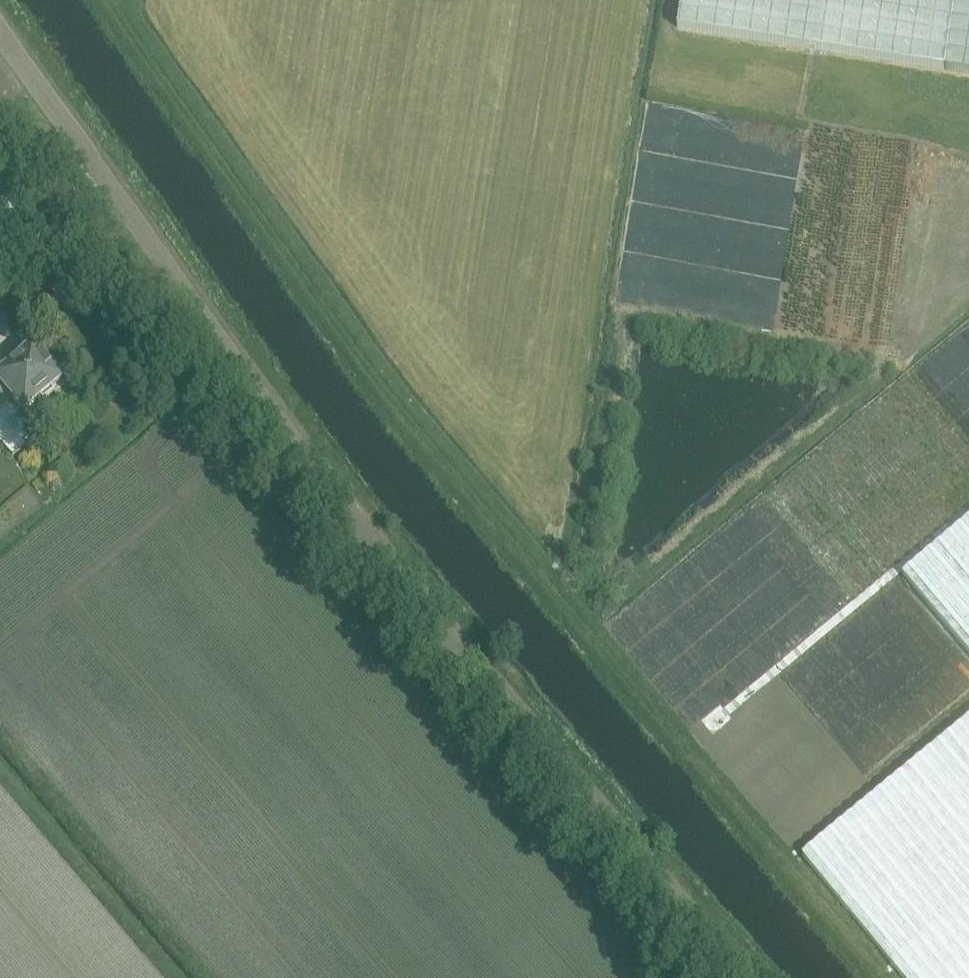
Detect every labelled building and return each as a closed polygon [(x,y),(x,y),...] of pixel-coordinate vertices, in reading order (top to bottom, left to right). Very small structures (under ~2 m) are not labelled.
[(678,28),(942,70),(968,74),(968,0),(682,0),(678,28)] [(756,320),(775,319),(775,308),(755,309),(756,320)] [(12,400),(25,415),(64,382),(35,347),(0,377),(0,410),(12,400)] [(902,573),(968,651),(968,517),(902,573)] [(802,853),(905,977),(968,977),(968,715),(802,853)]
